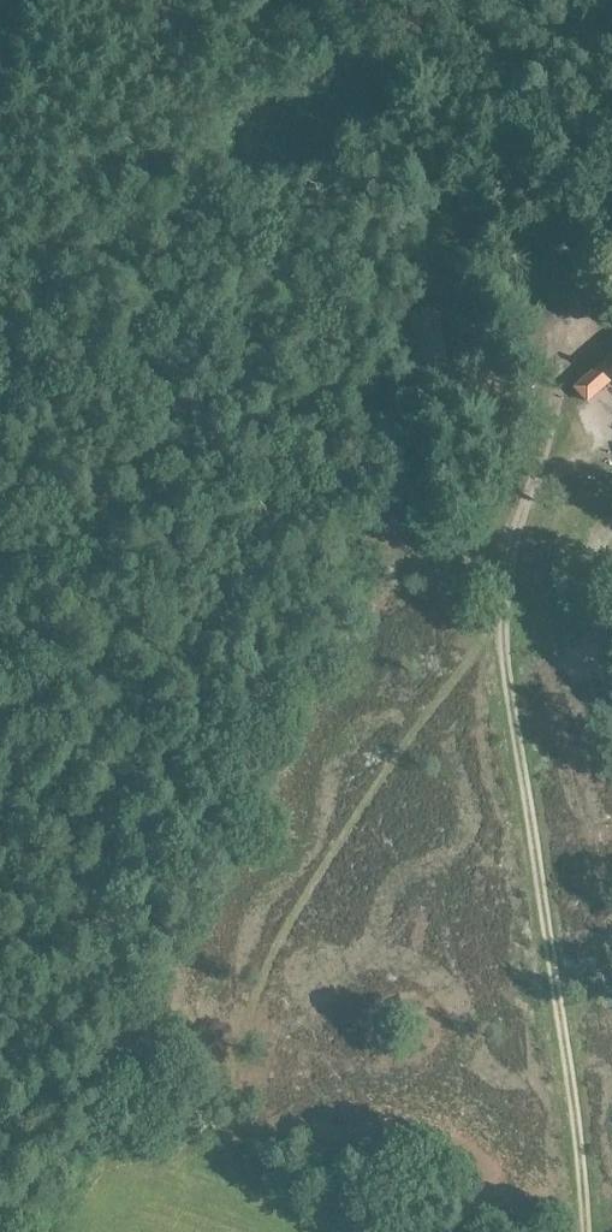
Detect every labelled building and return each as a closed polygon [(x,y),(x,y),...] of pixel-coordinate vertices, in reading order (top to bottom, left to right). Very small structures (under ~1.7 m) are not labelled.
[(576,388),(590,403),(589,405),(606,423),(611,417),(611,355),(576,388)]
